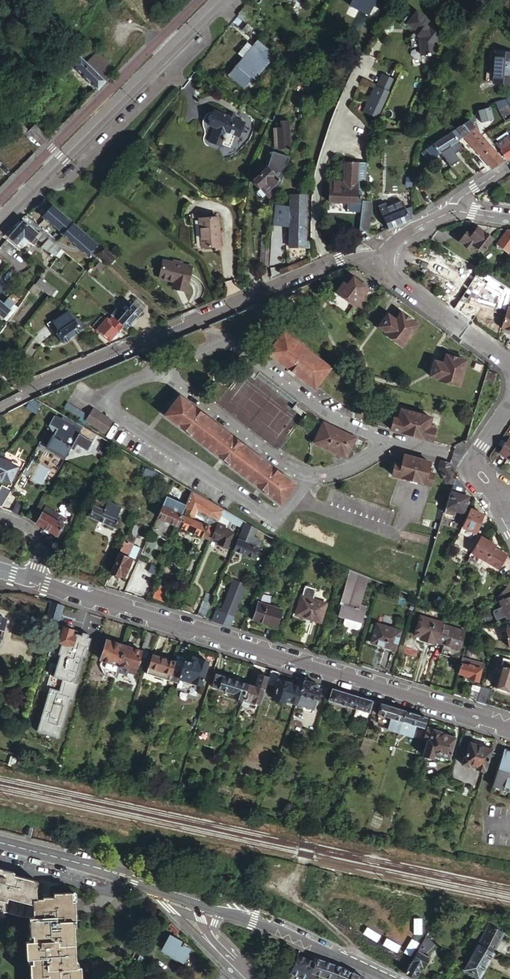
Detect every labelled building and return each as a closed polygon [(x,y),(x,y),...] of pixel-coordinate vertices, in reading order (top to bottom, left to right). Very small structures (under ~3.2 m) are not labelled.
[(246,6),(256,14),(261,8),(251,0),(250,0),(246,6)] [(244,8),(240,14),(250,22),(255,15),(244,8)] [(414,29),(409,35),(410,45),(418,44),(419,53),(434,51),(433,43),(439,35),(425,24),(428,20),(416,10),(413,14),(409,10),(400,21),(407,26),(411,25),(414,29)] [(485,15),(480,20),(485,24),(489,19),(485,15)] [(60,35),(68,43),(77,34),(68,27),(60,35)] [(247,54),(235,72),(251,83),(275,44),(260,34),(256,40),(247,54)] [(241,50),(247,54),(256,40),(250,36),(241,50)] [(492,50),(489,79),(506,81),(509,52),(492,50)] [(87,61),(105,80),(117,69),(98,52),(87,61)] [(108,82),(105,80),(87,61),(83,58),(81,55),(66,70),(69,74),(76,66),(101,91),(108,82)] [(362,110),(378,117),(390,90),(389,90),(394,78),(380,72),(362,110)] [(66,77),(62,74),(54,82),(58,86),(66,77)] [(311,82),(316,84),(317,81),(319,76),(314,74),(311,82)] [(235,87),(232,91),(239,97),(242,93),(235,87)] [(499,111),(509,104),(509,95),(495,103),(499,111)] [(296,116),(303,118),(308,104),(310,100),(303,97),(296,116)] [(217,106),(211,121),(217,124),(211,138),(226,144),(227,141),(233,143),(237,132),(242,134),(249,119),(238,114),(237,117),(229,114),(230,111),(217,106)] [(490,106),(477,110),(481,122),(494,118),(490,106)] [(232,107),(230,111),(229,114),(237,117),(238,114),(239,110),(232,107)] [(30,129),(19,118),(15,122),(29,136),(33,132),(30,129)] [(502,160),(468,118),(449,131),(453,135),(457,141),(466,136),(491,167),(499,162),(502,160)] [(276,151),(291,150),(292,148),(288,122),(280,123),(281,129),(273,130),(276,151)] [(33,132),(29,136),(43,150),(52,141),(34,124),(30,129),(33,132)] [(506,157),(509,154),(509,137),(504,130),(492,138),(506,157)] [(453,135),(449,131),(435,141),(432,143),(429,145),(428,146),(421,152),(429,162),(433,158),(437,155),(441,153),(457,141),(453,135)] [(357,199),(363,200),(364,179),(364,171),(365,164),(366,161),(345,160),(344,181),(329,180),(328,201),(347,202),(357,202),(357,199)] [(308,165),(304,175),(310,177),(313,166),(308,165)] [(482,172),(476,166),(471,169),(476,176),(482,172)] [(268,167),(253,181),(267,194),(281,180),(268,167)] [(448,168),(441,172),(449,184),(456,181),(448,168)] [(278,192),(276,200),(287,202),(288,194),(278,192)] [(290,195),(288,243),(306,243),(308,196),(290,195)] [(44,197),(37,203),(48,212),(54,205),(44,197)] [(377,201),(388,228),(410,219),(411,218),(412,218),(413,205),(405,208),(401,199),(387,205),(384,198),(377,201)] [(357,202),(347,202),(347,209),(349,212),(362,213),(363,200),(357,199),(357,202)] [(371,200),(363,200),(362,213),(361,229),(370,230),(371,200)] [(288,226),(289,205),(273,204),(272,226),(288,226)] [(60,247),(64,251),(75,238),(45,212),(39,220),(52,231),(47,237),(49,238),(60,247)] [(200,215),(198,243),(217,246),(220,217),(200,215)] [(48,240),(23,219),(8,237),(17,243),(24,235),(31,240),(36,233),(45,240),(42,244),(54,254),(60,247),(49,238),(48,240)] [(475,243),(485,250),(494,237),(483,229),(477,236),(469,230),(461,241),(471,248),(475,243)] [(506,229),(495,244),(507,253),(509,249),(509,229),(506,229)] [(260,266),(270,266),(270,264),(269,251),(270,241),(269,235),(260,235),(260,266)] [(13,255),(18,249),(7,240),(1,246),(13,255)] [(115,258),(104,248),(99,254),(109,263),(115,258)] [(56,257),(49,265),(57,272),(64,263),(56,257)] [(163,258),(158,277),(173,281),(176,282),(175,288),(186,290),(191,265),(163,258)] [(100,269),(103,266),(97,261),(94,264),(100,269)] [(41,276),(38,280),(52,294),(57,288),(41,276)] [(367,287),(352,277),(346,285),(342,282),(336,292),(355,305),(367,287)] [(3,317),(18,298),(13,294),(7,301),(0,295),(0,314),(3,317)] [(135,300),(131,304),(140,314),(145,309),(135,300)] [(110,314),(115,319),(125,327),(126,328),(140,314),(131,304),(122,314),(115,308),(110,314)] [(507,346),(509,337),(509,308),(507,306),(497,339),(507,346)] [(76,316),(70,311),(53,320),(58,330),(55,332),(61,344),(89,328),(81,321),(76,316)] [(417,324),(400,312),(395,319),(387,313),(378,326),(386,331),(385,333),(402,345),(417,324)] [(125,327),(115,319),(112,323),(109,321),(100,331),(103,334),(112,341),(125,327)] [(58,330),(53,320),(49,322),(55,332),(58,330)] [(330,367),(283,331),(268,351),(314,387),(330,367)] [(103,334),(99,338),(107,345),(112,341),(103,334)] [(443,361),(433,359),(429,374),(438,376),(438,379),(458,385),(465,359),(445,353),(443,361)] [(496,373),(487,371),(484,380),(493,383),(496,373)] [(25,372),(15,377),(18,383),(28,378),(25,372)] [(295,484),(178,395),(163,414),(178,426),(180,425),(190,432),(189,434),(217,455),(218,454),(228,461),(227,463),(255,484),(257,483),(267,490),(266,492),(280,503),(295,484)] [(40,403),(31,398),(25,406),(34,412),(40,403)] [(112,420),(92,407),(84,419),(104,432),(112,420)] [(80,424),(53,409),(47,421),(55,425),(45,445),(63,454),(80,424)] [(429,416),(399,409),(397,419),(391,418),(388,429),(431,439),(434,428),(427,426),(429,416)] [(355,437),(323,421),(314,440),(346,456),(350,448),(354,449),(356,443),(353,442),(355,437)] [(508,438),(499,452),(509,459),(509,439),(508,438)] [(108,446),(103,443),(100,451),(105,453),(108,446)] [(2,480),(3,477),(10,480),(16,466),(4,460),(6,455),(0,452),(0,479),(2,480)] [(395,461),(392,473),(428,484),(432,471),(427,470),(429,461),(403,453),(401,462),(395,461)] [(23,467),(25,463),(15,458),(13,463),(23,467)] [(455,477),(456,472),(449,469),(448,464),(444,462),(441,460),(439,464),(446,479),(453,482),(455,477)] [(151,478),(154,471),(145,465),(143,469),(145,470),(143,474),(151,478)] [(466,488),(455,477),(453,482),(449,491),(443,511),(453,515),(455,510),(463,512),(468,495),(464,494),(466,488)] [(187,504),(179,525),(203,534),(207,524),(193,518),(197,506),(201,496),(192,491),(187,504)] [(157,516),(179,525),(187,504),(165,495),(157,516)] [(215,527),(218,520),(220,514),(222,508),(201,496),(197,506),(211,513),(207,524),(215,527)] [(121,507),(97,497),(94,506),(92,505),(88,516),(114,527),(119,517),(117,516),(121,507)] [(10,511),(18,514),(24,503),(16,500),(10,511)] [(55,533),(48,547),(57,551),(64,538),(58,535),(67,518),(45,505),(36,523),(55,533)] [(471,507),(461,527),(473,533),(474,530),(476,531),(484,513),(471,507)] [(229,512),(222,508),(220,514),(227,518),(229,512)] [(227,518),(234,521),(236,516),(229,512),(227,518)] [(234,521),(243,526),(245,522),(236,516),(234,521)] [(215,527),(212,536),(223,540),(222,542),(229,545),(235,530),(227,527),(228,524),(218,520),(215,527)] [(243,526),(235,548),(254,557),(259,547),(248,542),(254,527),(245,522),(243,526)] [(480,537),(471,552),(497,569),(505,555),(494,548),(494,546),(480,537)] [(123,546),(112,572),(125,578),(133,559),(125,556),(128,548),(123,546)] [(99,585),(106,587),(111,575),(105,572),(99,585)] [(365,584),(348,578),(341,602),(343,603),(340,615),(346,617),(361,621),(365,608),(360,606),(365,584)] [(214,621),(231,626),(247,584),(235,579),(222,612),(218,610),(214,621)] [(497,597),(500,605),(502,604),(506,616),(506,617),(509,615),(509,590),(508,585),(497,597)] [(165,590),(156,587),(152,599),(161,602),(165,590)] [(304,595),(299,612),(314,617),(313,619),(323,622),(329,603),(304,595)] [(199,616),(207,619),(214,603),(206,599),(199,616)] [(62,604),(50,600),(46,615),(57,618),(62,604)] [(284,609),(261,602),(256,619),(279,626),(284,609)] [(502,604),(500,605),(497,606),(501,617),(506,616),(502,604)] [(434,640),(437,641),(443,623),(444,622),(421,615),(415,634),(426,638),(425,641),(433,644),(434,640)] [(361,621),(346,617),(344,622),(345,624),(357,628),(360,627),(361,621)] [(402,631),(378,623),(372,642),(396,649),(402,631)] [(443,623),(437,641),(460,648),(465,631),(443,623)] [(64,627),(56,624),(50,642),(58,645),(60,641),(66,643),(67,642),(71,643),(74,633),(70,632),(71,629),(64,627)] [(154,632),(146,630),(142,646),(149,649),(154,632)] [(117,665),(124,644),(107,639),(101,659),(117,665)] [(124,644),(117,665),(128,668),(128,671),(134,673),(141,650),(124,644)] [(175,661),(173,661),(152,654),(148,666),(169,673),(171,673),(175,661)] [(185,657),(176,654),(173,661),(175,661),(171,673),(169,673),(168,677),(176,681),(178,676),(198,684),(207,661),(191,654),(188,662),(184,660),(185,657)] [(484,663),(464,656),(460,672),(470,675),(469,678),(479,681),(484,663)] [(503,660),(496,688),(499,689),(499,691),(507,693),(508,690),(509,691),(509,662),(503,660)] [(117,665),(115,672),(132,678),(134,673),(128,671),(128,668),(117,665)] [(279,671),(270,669),(268,676),(266,683),(274,685),(270,697),(282,701),(283,699),(295,703),(303,678),(296,677),(294,684),(277,678),(279,671)] [(233,696),(242,698),(246,684),(222,677),(222,675),(215,673),(212,686),(233,692),(233,696)] [(242,698),(236,719),(239,720),(246,699),(259,704),(266,683),(268,676),(258,673),(254,686),(246,684),(242,698)] [(303,678),(295,703),(313,708),(320,688),(317,687),(318,683),(312,681),(303,678)] [(475,685),(471,699),(476,701),(481,687),(475,685)] [(481,687),(476,701),(486,704),(491,688),(481,685),(481,687)] [(339,690),(330,687),(326,699),(347,706),(351,694),(339,690)] [(351,694),(347,706),(366,712),(370,699),(360,696),(351,694)] [(376,712),(390,717),(387,727),(398,731),(405,710),(391,706),(380,702),(376,712)] [(405,710),(398,731),(411,735),(415,725),(422,727),(426,717),(415,713),(405,710)] [(243,721),(253,724),(255,719),(244,716),(243,721)] [(426,726),(421,741),(427,743),(423,757),(435,761),(437,758),(442,759),(443,757),(449,759),(453,756),(457,742),(455,738),(444,734),(445,732),(426,726)] [(54,739),(48,737),(46,747),(52,749),(54,739)] [(483,769),(485,770),(491,749),(469,743),(464,758),(462,757),(460,764),(466,766),(467,765),(475,767),(475,769),(482,771),(483,769)] [(503,750),(491,787),(509,793),(509,752),(503,750)] [(336,797),(330,795),(327,803),(334,805),(336,797)] [(2,897),(4,892),(25,898),(27,893),(33,895),(34,918),(31,918),(31,934),(34,934),(35,941),(25,942),(26,958),(35,957),(35,963),(33,963),(34,978),(81,978),(80,966),(74,966),(74,960),(76,960),(74,926),(72,926),(72,920),(74,920),(73,902),(70,902),(70,894),(57,894),(57,897),(39,898),(38,889),(40,882),(15,875),(16,873),(0,869),(0,896),(2,897)] [(395,915),(385,913),(382,927),(392,929),(395,915)] [(503,930),(489,922),(463,968),(478,976),(503,930)] [(184,943),(169,935),(161,949),(191,966),(195,959),(187,954),(190,949),(183,945),(184,943)] [(425,937),(406,972),(417,977),(423,965),(425,966),(435,949),(433,948),(436,943),(425,937)] [(289,971),(304,978),(307,978),(313,960),(298,953),(289,971)] [(340,966),(314,957),(313,960),(307,978),(318,978),(319,978),(315,977),(317,973),(333,978),(334,978),(340,966)] [(351,971),(340,966),(334,978),(348,978),(351,971)] [(366,978),(351,971),(348,978),(366,978)]
